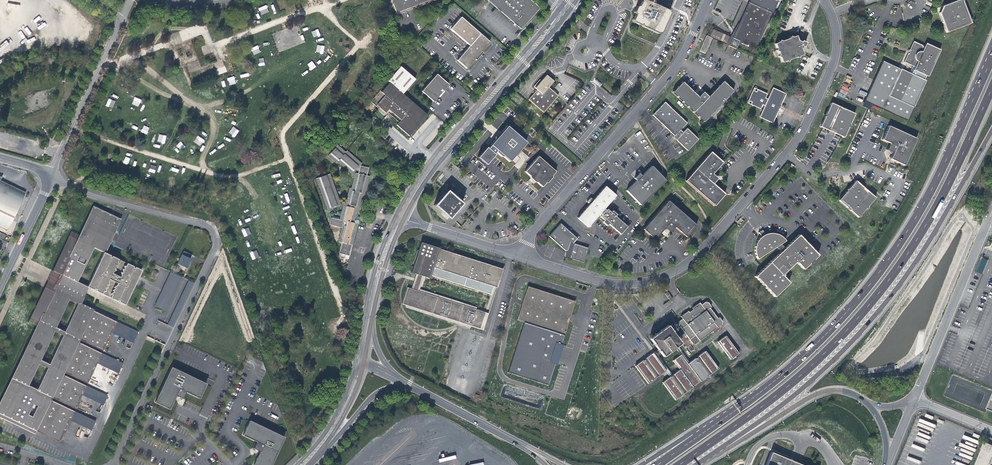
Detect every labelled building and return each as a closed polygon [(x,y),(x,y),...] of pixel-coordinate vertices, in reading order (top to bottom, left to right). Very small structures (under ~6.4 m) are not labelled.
[(393,3),(392,4),(396,14),(411,8),(411,7),(415,6),(424,3),(424,2),(428,1),(432,0),(392,0),(393,3)] [(521,32),(539,10),(528,0),(488,0),(486,2),(502,16),(521,32)] [(637,3),(631,17),(632,22),(656,32),(660,30),(668,11),(667,9),(651,2),(647,0),(638,0),(637,3)] [(750,2),(774,13),(779,0),(778,0),(751,0),(750,2)] [(972,21),(963,0),(953,0),(943,4),(941,7),(939,11),(947,30),(972,21)] [(750,2),(734,38),(758,49),(774,13),(750,2)] [(259,8),(261,14),(269,12),(266,5),(259,8)] [(318,29),(311,31),(313,37),(320,35),(318,29)] [(776,46),(775,49),(777,49),(779,52),(777,54),(780,55),(781,60),(785,59),(787,60),(788,58),(796,55),(798,56),(799,53),(803,52),(801,47),(802,44),(804,45),(806,39),(801,38),(800,39),(798,39),(796,33),(792,34),(789,34),(788,36),(782,38),(779,37),(778,39),(774,41),(776,46)] [(488,43),(479,35),(455,62),(465,70),(473,60),(474,61),(476,59),(479,55),(481,53),(480,53),(488,43)] [(699,50),(705,53),(711,37),(706,35),(699,50)] [(927,79),(925,78),(927,74),(928,75),(940,48),(926,41),(924,45),(922,44),(922,43),(914,39),(910,48),(911,49),(909,52),(908,52),(904,60),(913,64),(910,71),(901,67),(889,94),(914,106),(927,79)] [(253,55),(260,52),(258,45),(251,48),(253,55)] [(323,54),(324,46),(317,45),(316,52),(323,54)] [(311,70),(316,67),(312,61),(307,64),(311,70)] [(889,94),(901,67),(884,61),(866,101),(909,120),(914,106),(889,94)] [(391,79),(405,91),(413,82),(399,70),(391,79)] [(557,95),(548,86),(552,81),(546,74),(540,80),(539,79),(533,87),(536,89),(527,99),(542,113),(557,95)] [(230,85),(236,83),(234,76),(227,78),(230,85)] [(447,87),(435,76),(420,93),(432,103),(437,98),(442,92),(447,87)] [(405,91),(391,79),(386,85),(388,86),(379,96),(378,94),(376,96),(377,97),(372,103),(378,109),(384,115),(388,111),(401,122),(397,126),(409,137),(427,116),(403,94),(405,91)] [(672,91),(704,120),(733,89),(722,80),(707,95),(702,90),(697,95),(682,81),(672,91)] [(772,121),(778,109),(777,108),(779,103),(780,103),(786,91),(772,85),(767,96),(765,95),(767,92),(754,86),(747,101),(760,107),(762,103),(764,104),(759,115),(772,121)] [(135,97),(131,104),(138,107),(141,100),(135,97)] [(106,106),(113,108),(115,100),(108,99),(106,106)] [(687,122),(665,101),(652,114),(674,135),(673,136),(675,138),(688,150),(698,138),(687,127),(683,131),(680,129),(687,122)] [(830,130),(844,136),(848,126),(851,125),(850,123),(855,112),(831,101),(826,112),(824,113),(825,115),(820,125),(830,130)] [(141,132),(147,134),(149,127),(143,125),(141,132)] [(515,155),(517,155),(522,150),(521,148),(526,142),(519,136),(519,134),(514,129),(512,130),(506,125),(501,131),(500,131),(495,137),(495,139),(490,145),(496,150),(496,152),(501,156),(503,156),(510,162),(515,155)] [(915,138),(887,125),(881,138),(889,142),(885,149),(892,152),(890,155),(889,158),(903,165),(915,138)] [(228,133),(234,137),(239,130),(233,126),(228,133)] [(159,134),(157,142),(165,143),(166,136),(159,134)] [(176,146),(180,151),(185,146),(180,141),(176,146)] [(339,164),(340,163),(342,161),(355,173),(362,164),(349,153),(340,146),(330,157),(339,164)] [(348,203),(349,204),(353,192),(355,191),(360,174),(357,173),(364,164),(351,151),(349,153),(362,164),(355,173),(342,161),(340,163),(357,177),(354,188),(352,190),(348,203)] [(710,151),(704,158),(716,168),(723,161),(710,151)] [(553,174),(555,172),(538,156),(525,171),(530,175),(530,178),(535,182),(537,182),(543,186),(546,182),(548,182),(553,176),(553,174)] [(712,172),(716,168),(704,158),(686,180),(714,204),(725,192),(713,182),(718,177),(712,172)] [(362,175),(360,174),(355,191),(353,192),(349,204),(361,207),(364,195),(366,194),(371,177),(369,177),(372,169),(364,167),(362,175)] [(634,179),(637,181),(627,191),(641,205),(666,181),(652,167),(642,177),(639,174),(636,177),(634,179)] [(345,205),(347,205),(359,209),(355,223),(358,224),(359,222),(357,220),(360,211),(362,210),(366,197),(367,196),(373,178),(371,177),(366,194),(364,195),(361,207),(349,204),(348,203),(344,202),(330,173),(328,174),(343,203),(331,209),(317,180),(315,181),(330,211),(344,204),(345,205)] [(343,203),(328,174),(317,180),(331,209),(343,203)] [(25,193),(26,189),(0,176),(0,181),(25,193)] [(867,207),(869,206),(869,204),(877,195),(867,186),(857,178),(849,187),(847,187),(848,189),(840,198),(859,215),(867,207)] [(25,193),(0,181),(0,225),(7,229),(13,217),(25,193)] [(616,197),(615,195),(604,185),(593,199),(591,197),(589,197),(588,199),(587,201),(587,203),(589,203),(577,217),(588,226),(589,226),(590,227),(592,225),(591,223),(600,213),(601,214),(600,216),(604,219),(602,221),(607,225),(608,223),(620,234),(627,226),(615,215),(616,214),(612,210),(611,211),(607,208),(605,210),(603,209),(612,198),(614,199),(616,197)] [(435,210),(450,222),(463,207),(448,193),(435,210)] [(643,228),(654,238),(665,227),(670,231),(675,226),(686,236),(697,225),(668,199),(643,228)] [(360,224),(358,224),(355,223),(359,209),(347,205),(343,220),(341,219),(333,217),(331,224),(344,228),(340,241),(344,242),(341,252),(347,254),(346,258),(350,259),(360,224)] [(37,391),(26,385),(37,363),(38,360),(53,330),(54,327),(68,298),(76,281),(93,246),(104,252),(120,219),(94,207),(81,235),(79,239),(70,235),(53,272),(62,274),(54,291),(45,287),(31,316),(40,320),(37,326),(11,381),(21,386),(37,391)] [(566,251),(572,243),(575,239),(577,238),(560,223),(549,236),(566,251)] [(248,227),(241,230),(244,237),(251,234),(248,227)] [(79,239),(81,235),(72,231),(70,235),(79,239)] [(765,233),(761,235),(760,235),(758,238),(756,241),(755,242),(755,245),(754,247),(755,251),(755,252),(756,256),(757,257),(776,245),(781,250),(760,270),(755,276),(774,296),(789,282),(783,275),(784,274),(783,273),(795,261),(796,263),(797,261),(804,268),(818,253),(799,233),(784,248),(779,243),(785,239),(783,236),(782,235),(780,234),(778,233),(776,232),(774,232),(771,231),(768,232),(766,232),(765,233)] [(437,248),(422,243),(420,250),(412,274),(416,276),(415,278),(415,279),(414,281),(411,289),(408,288),(402,305),(406,307),(406,308),(454,325),(470,330),(471,327),(483,331),(489,314),(477,310),(477,307),(420,290),(424,278),(430,280),(431,278),(487,296),(488,294),(492,295),(494,288),(497,289),(500,280),(503,269),(504,266),(498,265),(498,263),(483,259),(482,263),(445,251),(446,247),(444,246),(444,248),(437,246),(437,248)] [(572,243),(566,251),(565,253),(565,256),(583,262),(584,258),(585,256),(587,247),(572,243)] [(193,254),(184,250),(178,264),(186,268),(193,254)] [(249,253),(252,260),(259,257),(256,250),(249,253)] [(142,270),(104,252),(87,286),(89,287),(125,304),(142,270)] [(982,258),(976,271),(982,273),(987,260),(982,258)] [(166,310),(182,276),(171,271),(155,305),(166,310)] [(62,274),(53,272),(50,278),(45,287),(54,291),(62,274)] [(195,282),(189,280),(167,325),(173,328),(195,282)] [(87,286),(76,281),(68,298),(79,303),(81,304),(89,287),(87,286)] [(517,320),(565,335),(571,318),(572,312),(576,302),(549,294),(528,287),(522,304),(517,320)] [(689,313),(688,312),(681,317),(683,320),(679,322),(678,325),(685,333),(686,335),(687,336),(693,344),(693,345),(696,345),(723,326),(723,322),(720,318),(718,319),(710,309),(712,307),(708,303),(706,302),(701,306),(700,303),(693,309),(694,310),(689,313)] [(134,341),(138,332),(117,321),(92,310),(92,311),(90,310),(90,309),(81,304),(79,303),(65,332),(54,327),(53,330),(64,335),(49,365),(38,360),(37,363),(48,368),(37,391),(21,386),(6,416),(32,429),(33,428),(35,429),(34,430),(59,442),(70,418),(92,429),(95,421),(50,399),(51,397),(75,409),(83,393),(104,404),(108,396),(62,374),(63,372),(87,383),(98,361),(119,372),(123,363),(77,341),(79,339),(103,350),(112,331),(134,341)] [(40,320),(31,316),(28,322),(37,326),(40,320)] [(566,336),(523,323),(508,374),(549,386),(556,365),(551,363),(556,346),(562,348),(566,336)] [(658,332),(649,338),(659,351),(661,354),(665,359),(677,350),(678,349),(680,348),(686,344),(681,336),(671,323),(658,332)] [(726,338),(718,343),(722,348),(725,352),(726,354),(731,361),(739,355),(734,349),(730,343),(726,338)] [(671,378),(663,384),(667,391),(670,394),(675,401),(686,393),(692,389),(693,388),(701,382),(713,373),(718,369),(713,362),(708,355),(706,352),(691,363),(689,364),(688,365),(680,371),(674,376),(671,378)] [(654,355),(653,354),(647,359),(643,362),(635,367),(637,370),(640,374),(645,380),(648,385),(655,380),(666,372),(660,364),(654,355)] [(681,356),(673,362),(678,368),(680,371),(688,365),(686,363),(681,356)] [(206,384),(172,367),(155,402),(170,408),(176,395),(183,398),(186,391),(199,398),(206,384)] [(11,381),(0,403),(0,414),(6,416),(21,386),(11,381)] [(254,447),(260,451),(254,464),(256,464),(271,464),(285,438),(250,420),(243,434),(257,441),(254,447)] [(978,461),(988,464),(990,464),(991,459),(991,448),(984,445),(978,461)] [(770,452),(765,464),(803,464),(770,452)]
